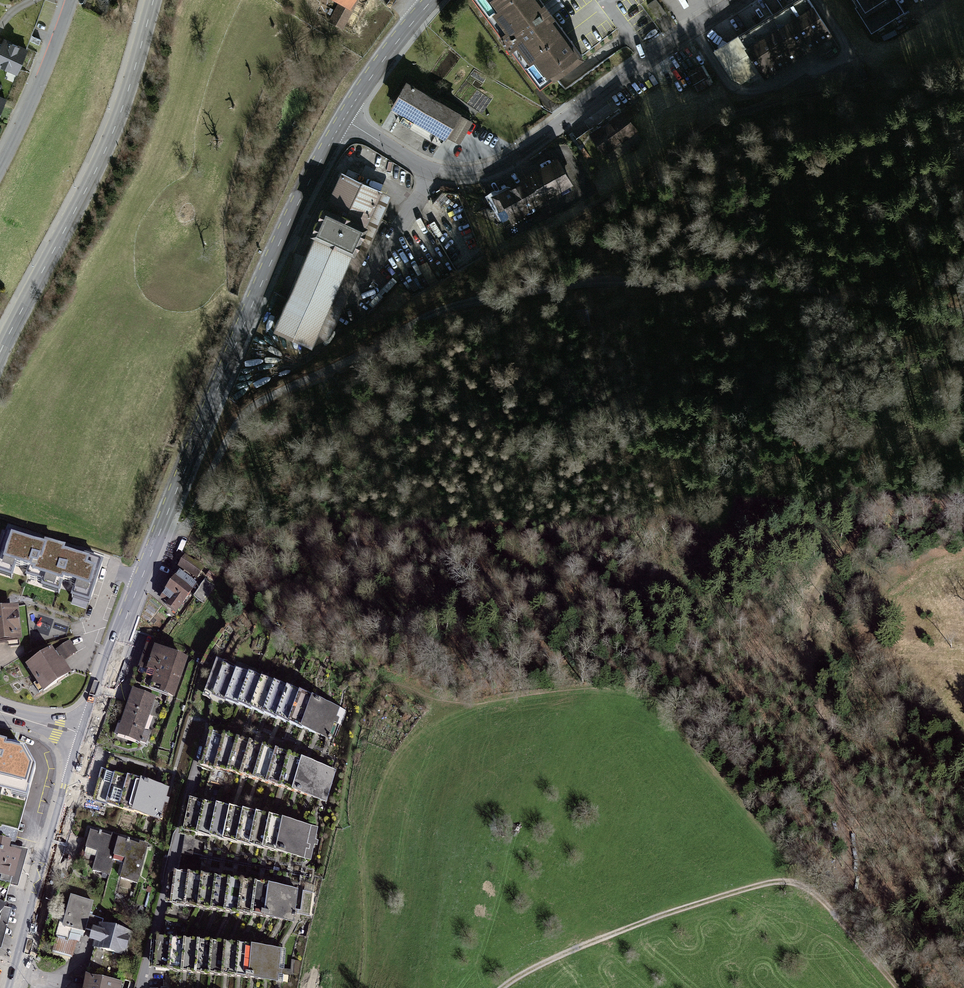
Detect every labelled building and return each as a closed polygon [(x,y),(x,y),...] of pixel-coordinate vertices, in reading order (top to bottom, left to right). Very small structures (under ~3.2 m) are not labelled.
[(339,2),(330,20),(343,27),(358,0),(335,0),(339,2)] [(540,86),(583,55),(542,0),(476,0),(540,86)] [(647,4),(657,18),(666,12),(658,0),(652,0),(647,4)] [(739,38),(758,72),(826,33),(807,0),(739,38)] [(875,34),(908,13),(900,0),(854,0),(875,34)] [(39,49),(14,42),(8,65),(33,72),(39,49)] [(466,144),(477,125),(461,116),(463,112),(407,79),(391,106),(403,113),(399,121),(440,145),(447,133),(466,144)] [(11,108),(0,102),(0,129),(11,108)] [(627,115),(595,137),(612,163),(644,141),(627,115)] [(562,161),(499,193),(516,227),(528,221),(525,214),(576,189),(562,161)] [(380,191),(339,173),(268,334),(309,352),(380,191)] [(7,534),(0,556),(0,569),(91,599),(102,566),(7,534)] [(203,583),(186,571),(164,602),(182,614),(203,583)] [(0,613),(0,644),(21,641),(17,610),(0,613)] [(55,646),(28,663),(47,693),(75,674),(66,661),(79,653),(71,641),(58,650),(55,646)] [(190,658),(156,647),(147,675),(156,678),(152,690),(177,699),(190,658)] [(223,666),(213,694),(328,735),(338,707),(223,666)] [(160,699),(135,690),(118,737),(142,746),(160,699)] [(335,772),(214,734),(204,765),(325,804),(335,772)] [(24,750),(0,743),(0,793),(26,801),(35,770),(24,750)] [(173,792),(101,770),(91,802),(164,824),(173,792)] [(316,831),(191,802),(185,831),(309,860),(316,831)] [(153,846),(90,830),(85,851),(96,854),(92,871),(110,875),(113,862),(125,864),(122,878),(143,884),(153,846)] [(0,837),(0,872),(5,873),(2,884),(20,888),(30,850),(14,846),(15,840),(0,837)] [(293,887),(177,868),(171,903),(287,922),(293,887)] [(116,894),(136,899),(139,886),(119,882),(116,894)] [(4,949),(14,912),(20,888),(2,884),(0,884),(0,947),(4,949)] [(96,903),(63,894),(47,954),(75,962),(82,934),(95,938),(92,948),(127,957),(133,935),(103,927),(105,922),(92,918),(96,903)] [(285,949),(158,935),(154,968),(282,982),(285,949)] [(88,973),(84,987),(124,987),(126,982),(88,973)]
